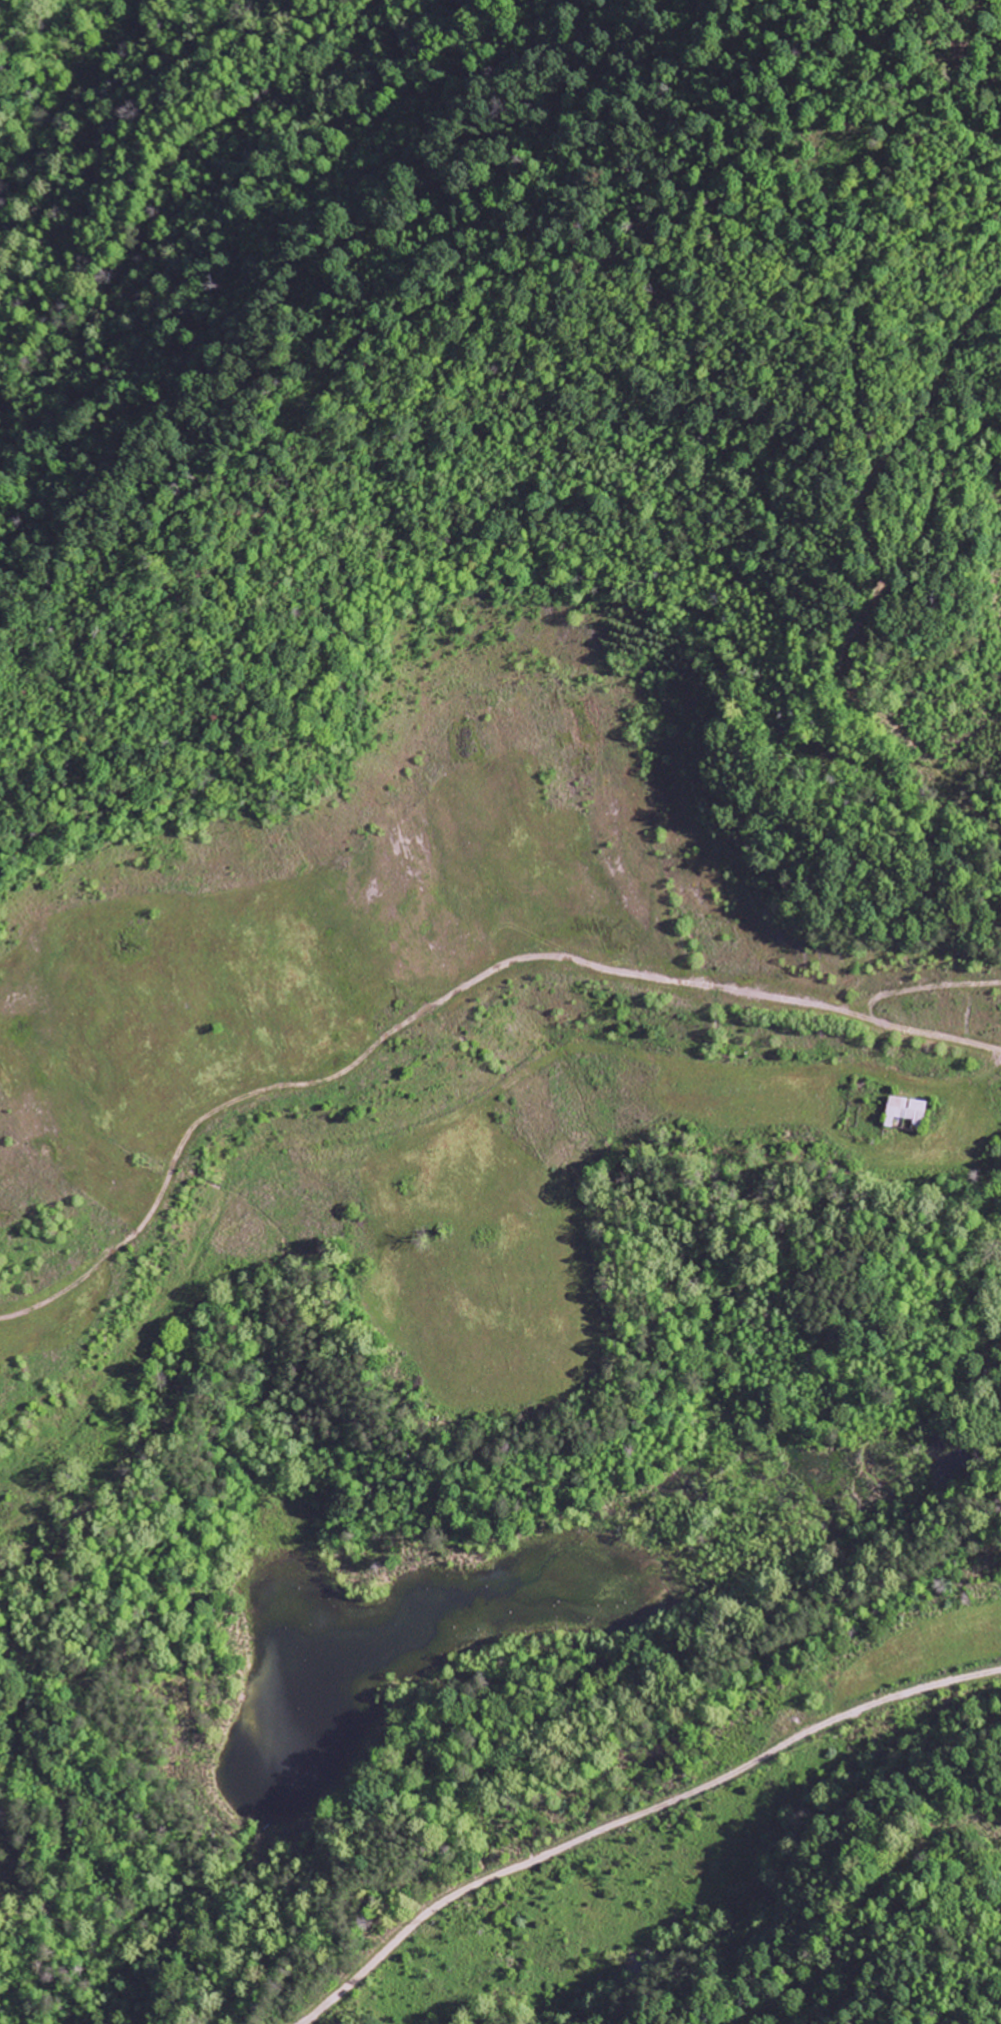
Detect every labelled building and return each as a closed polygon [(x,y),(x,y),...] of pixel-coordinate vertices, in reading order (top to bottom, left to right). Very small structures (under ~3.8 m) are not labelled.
[(888,1128),(897,1129),(898,1120),(927,1124),(931,1103),(893,1097),(888,1128)]
